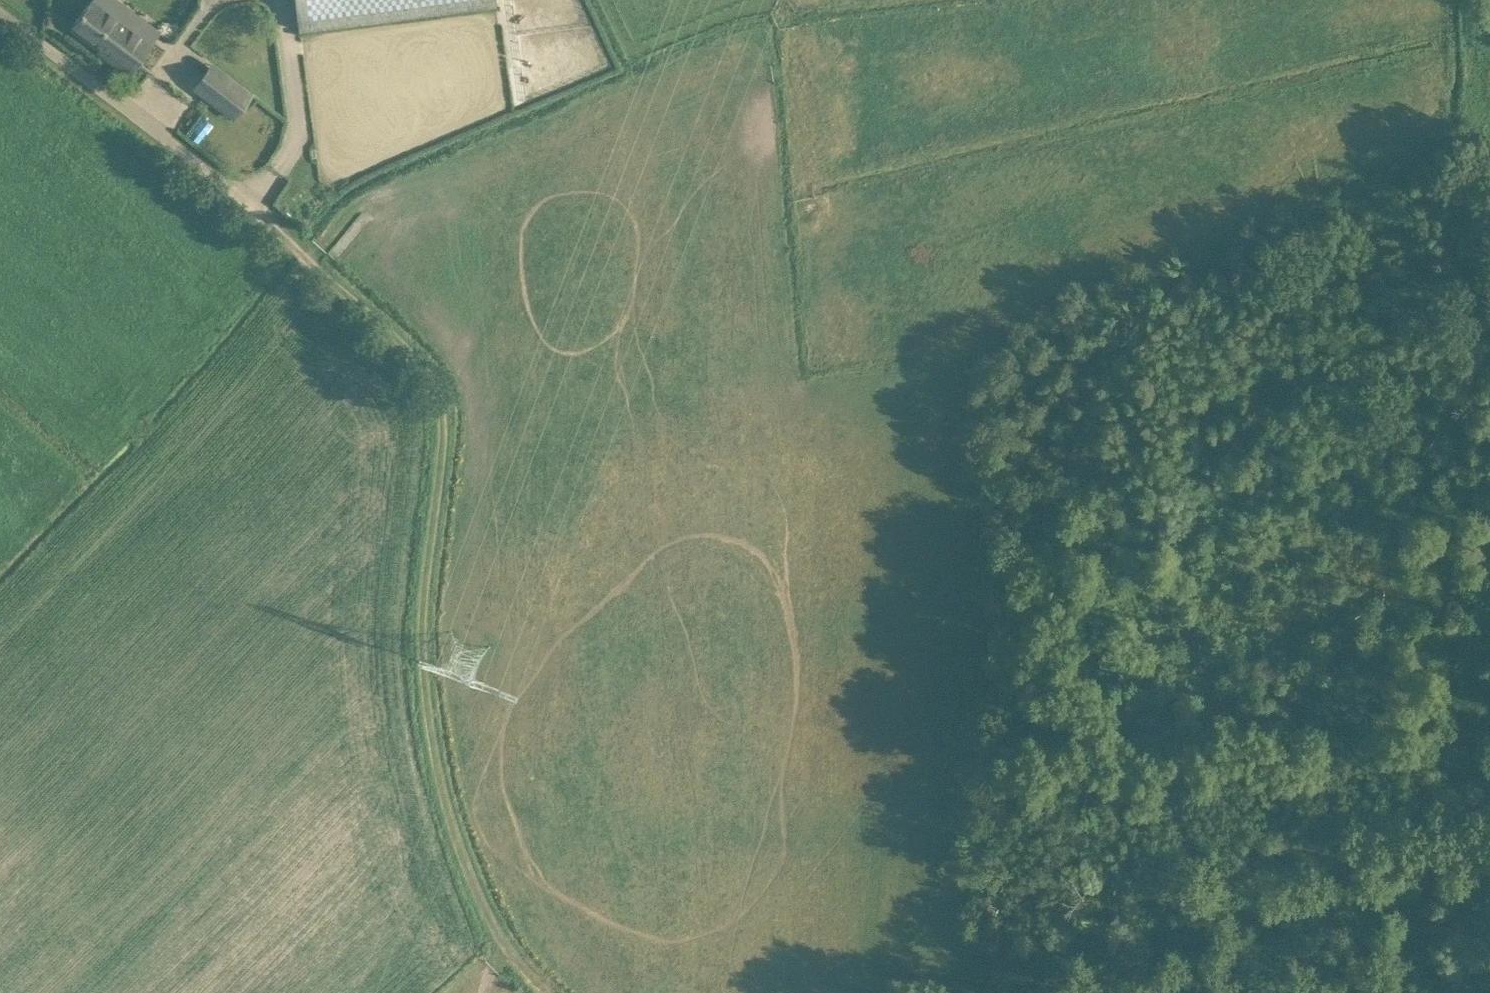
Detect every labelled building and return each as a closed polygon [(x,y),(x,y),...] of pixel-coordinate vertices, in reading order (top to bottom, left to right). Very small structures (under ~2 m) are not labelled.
[(71,25),(100,47),(98,49),(99,50),(128,71),(127,73),(128,74),(140,58),(153,41),(152,40),(122,19),(129,9),(117,0),(112,0),(108,6),(107,7),(97,0),(90,0),(83,9),(71,25)] [(298,28),(496,2),(496,0),(294,0),(298,28)] [(228,82),(214,101),(234,117),(249,97),(228,82)]
